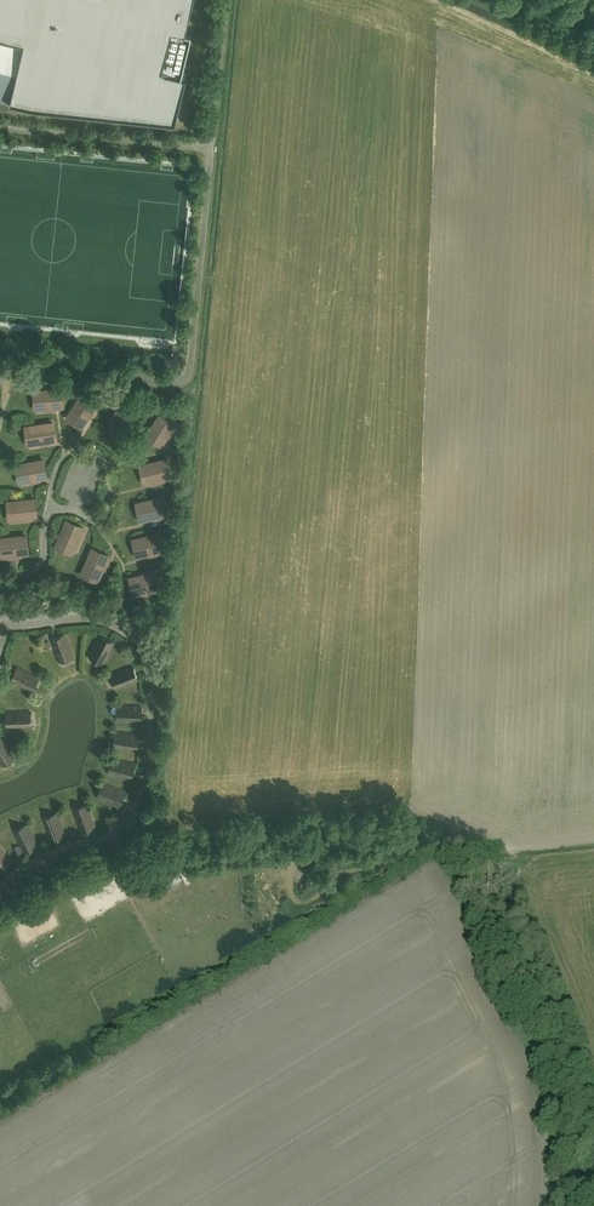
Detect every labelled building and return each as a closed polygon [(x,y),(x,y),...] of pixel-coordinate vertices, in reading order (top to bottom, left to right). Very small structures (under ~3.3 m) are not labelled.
[(11,101),(33,106),(176,121),(187,76),(182,75),(192,32),(186,31),(194,0),(0,0),(0,98),(11,101)] [(35,391),(36,408),(63,406),(62,389),(35,391)] [(68,417),(82,427),(97,403),(82,394),(68,417)] [(136,413),(122,404),(107,427),(122,436),(136,413)] [(161,413),(147,436),(161,445),(176,422),(161,413)] [(53,423),(26,427),(28,444),(55,440),(53,423)] [(171,476),(167,459),(140,466),(145,483),(171,476)] [(44,460),(17,465),(20,482),(47,477),(44,460)] [(163,497),(137,503),(141,520),(167,514),(163,497)] [(35,499),(8,502),(10,519),(37,516),(35,499)] [(67,521),(56,546),(72,553),(83,527),(67,521)] [(160,533),(133,540),(138,556),(164,550),(160,533)] [(0,538),(0,547),(1,556),(28,553),(26,536),(0,538)] [(98,581),(109,556),(93,549),(82,574),(98,581)] [(157,572),(130,578),(134,595),(161,589),(157,572)] [(58,659),(73,654),(66,635),(51,640),(58,659)] [(104,662),(114,643),(100,636),(91,655),(104,662)] [(119,688),(138,680),(132,666),(113,674),(119,688)] [(29,691),(36,677),(18,667),(11,681),(29,691)] [(141,722),(141,706),(120,705),(120,721),(141,722)] [(8,727),(28,727),(28,711),(7,712),(8,727)] [(137,750),(139,735),(119,732),(117,748),(137,750)] [(14,755),(2,738),(0,740),(0,761),(1,764),(14,755)] [(131,779),(135,764),(115,759),(111,774),(131,779)] [(119,806),(125,792),(106,784),(100,798),(119,806)] [(81,831),(96,826),(88,806),(74,812),(81,831)] [(51,840),(66,835),(58,815),(44,820),(51,840)] [(24,852),(38,845),(29,827),(15,833),(24,852)] [(22,853),(19,846),(14,849),(17,855),(22,853)] [(12,861),(0,847),(0,871),(12,861)]
